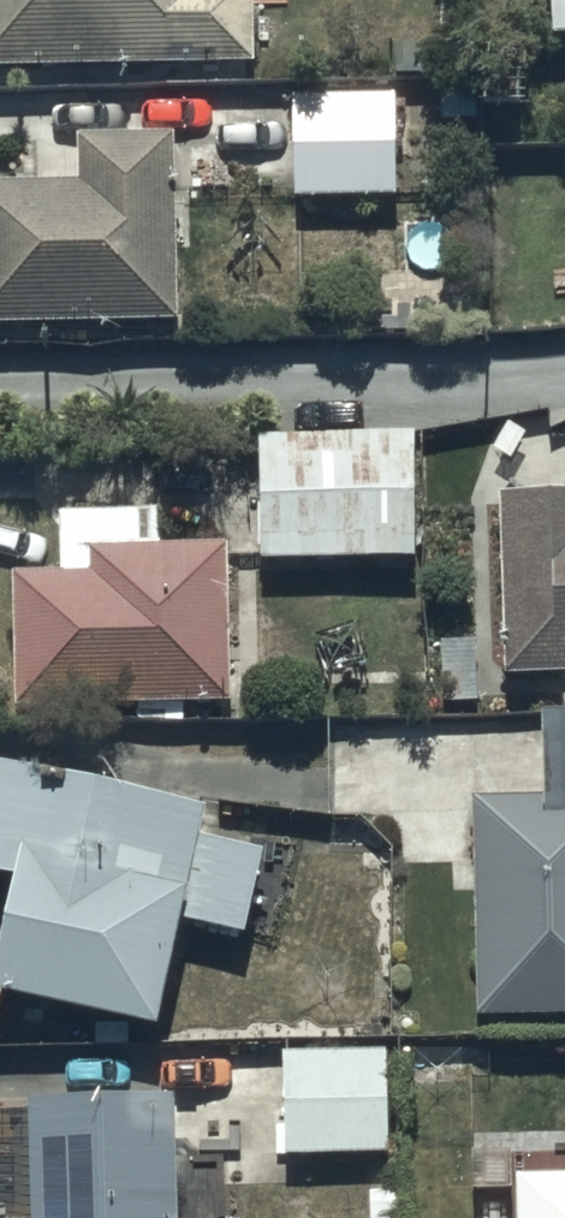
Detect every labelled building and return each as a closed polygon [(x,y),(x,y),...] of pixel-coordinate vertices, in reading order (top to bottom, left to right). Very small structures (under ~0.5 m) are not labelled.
[(170,57),(167,0),(0,0),(0,59),(170,57)] [(529,46),(564,45),(564,0),(528,0),(529,46)] [(277,104),(280,203),(382,202),(381,103),(277,104)] [(0,179),(0,328),(179,324),(175,127),(84,129),(85,178),(0,179)] [(310,604),(370,605),(372,673),(417,672),(416,604),(387,604),(387,565),(407,564),(403,439),(243,444),(246,567),(309,566),(310,604)] [(481,502),(486,686),(564,683),(564,499),(481,502)] [(140,692),(139,533),(66,533),(66,500),(0,500),(0,693),(140,692)] [(458,803),(459,1024),(564,1023),(564,719),(527,719),(527,802),(458,803)] [(0,757),(0,874),(13,877),(0,932),(0,993),(157,1029),(183,915),(246,929),(265,846),(201,831),(207,805),(0,757)] [(270,1056),(270,1163),(378,1160),(381,1160),(381,1056),(270,1056)] [(177,1087),(25,1090),(28,1217),(180,1217),(177,1087)] [(455,1156),(456,1196),(499,1196),(499,1217),(564,1217),(564,1177),(501,1177),(500,1156),(455,1156)]
